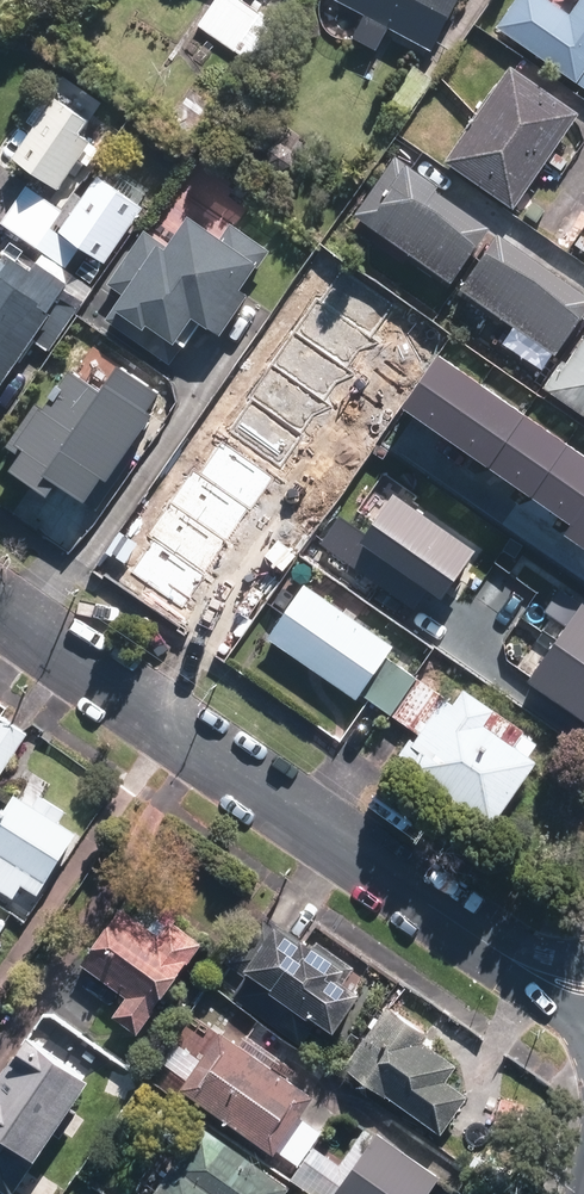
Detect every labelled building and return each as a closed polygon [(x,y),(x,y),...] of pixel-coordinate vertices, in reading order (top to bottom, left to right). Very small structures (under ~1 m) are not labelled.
[(194,27),(232,55),(259,16),(236,0),(213,0),(194,27)] [(459,0),(329,0),(363,18),(351,40),(376,53),(388,31),(431,54),(459,0)] [(579,86),(583,79),(583,0),(573,14),(553,0),(518,0),(499,28),(579,86)] [(515,212),(583,116),(512,67),(445,162),(515,212)] [(187,141),(211,106),(190,92),(166,127),(187,141)] [(54,98),(11,159),(57,191),(90,144),(80,137),(90,123),(54,98)] [(248,286),(273,249),(237,225),(256,197),(199,159),(150,231),(145,228),(108,284),(125,295),(117,306),(148,327),(151,322),(187,346),(205,320),(224,332),(253,290),(248,286)] [(362,218),(359,224),(451,287),(487,235),(433,197),(437,191),(396,162),(357,214),(362,218)] [(97,177),(57,233),(102,265),(142,209),(97,177)] [(64,270),(78,249),(50,230),(62,212),(26,186),(0,223),(0,225),(64,270)] [(546,215),(531,205),(525,215),(539,225),(546,215)] [(462,295),(554,359),(583,316),(583,303),(499,243),(462,295)] [(7,253),(0,263),(0,388),(32,342),(47,353),(76,311),(58,299),(68,285),(37,263),(31,272),(7,253)] [(84,262),(74,276),(89,286),(99,273),(84,262)] [(298,484),(413,321),(346,274),(230,436),(298,484)] [(583,416),(583,342),(569,364),(562,360),(543,387),(583,416)] [(106,359),(30,465),(99,514),(195,380),(157,353),(137,381),(106,359)] [(437,354),(400,406),(570,525),(563,535),(583,550),(583,457),(437,354)] [(185,616),(280,484),(214,437),(119,569),(185,616)] [(337,517),(319,544),(418,608),(431,588),(446,598),(479,548),(394,493),(366,535),(337,517)] [(390,715),(416,678),(386,657),(394,646),(305,585),(267,639),(357,701),(361,695),(390,715)] [(559,591),(545,613),(567,626),(528,687),(583,722),(583,606),(559,591)] [(416,678),(390,715),(419,735),(412,746),(421,753),(409,770),(494,828),(540,762),(486,725),(496,710),(455,683),(445,698),(416,678)] [(31,730),(5,712),(0,720),(0,770),(2,771),(31,730)] [(16,793),(0,818),(0,889),(13,898),(22,884),(38,894),(77,833),(58,820),(65,810),(40,793),(33,804),(16,793)] [(137,1033),(203,942),(171,918),(159,934),(121,906),(81,962),(125,995),(112,1014),(137,1033)] [(303,940),(259,910),(258,909),(221,962),(222,962),(242,976),(227,997),(297,1045),(317,1017),(336,1030),(363,990),(344,977),(350,968),(305,936),(303,940)] [(344,1066),(441,1133),(468,1094),(446,1078),(456,1064),(424,1041),(430,1033),(388,1004),(344,1066)] [(296,1164),(319,1130),(299,1117),(314,1095),(220,1029),(180,1089),(274,1153),(276,1151),(296,1164)] [(95,1078),(30,1033),(0,1076),(0,1190),(5,1193),(10,1193),(36,1157),(39,1159),(95,1078)] [(153,1193),(286,1193),(291,1186),(202,1124),(153,1193)] [(442,1176),(377,1131),(332,1193),(429,1193),(442,1176)]
